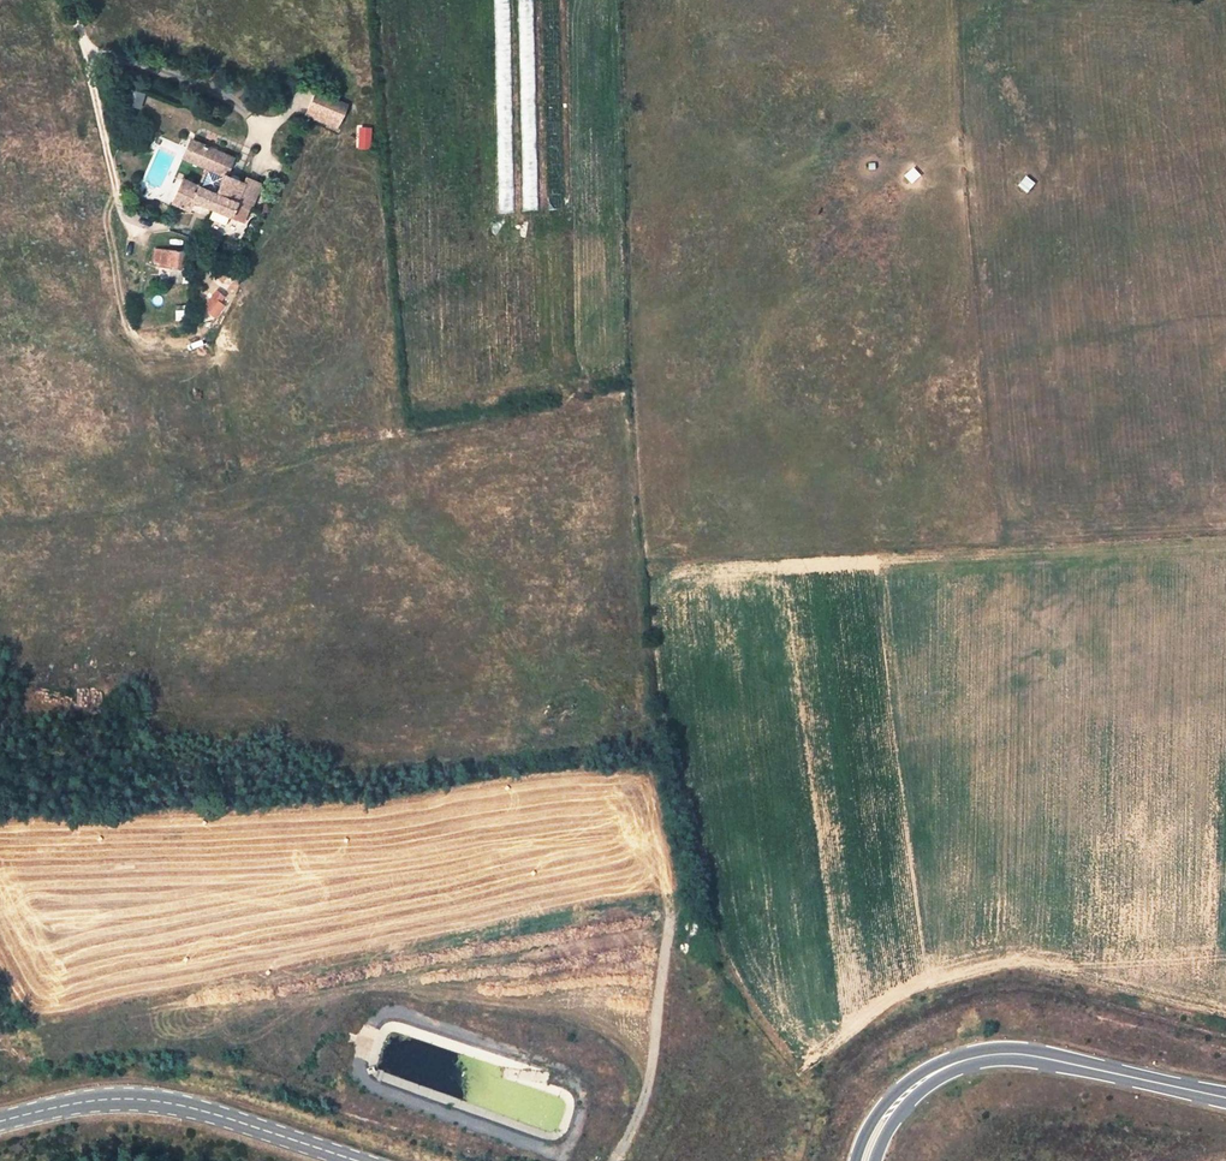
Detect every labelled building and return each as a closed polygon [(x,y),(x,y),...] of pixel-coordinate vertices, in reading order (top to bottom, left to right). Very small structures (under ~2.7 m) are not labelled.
[(350,105),(317,92),(307,114),(338,130),(350,105)] [(371,128),(362,127),(361,148),(370,149),(371,128)] [(191,140),(184,158),(205,167),(205,168),(223,177),(216,194),(198,186),(182,178),(171,202),(189,210),(193,200),(230,216),(235,203),(250,209),(258,189),(225,176),(232,158),(191,140)] [(216,194),(223,177),(205,168),(198,186),(216,194)] [(184,268),(185,251),(165,249),(162,249),(155,248),(153,261),(160,262),(159,266),(169,267),(183,268),(184,268)] [(168,281),(181,282),(183,268),(169,267),(168,281)] [(192,283),(193,269),(184,268),(183,268),(181,282),(192,283)] [(208,283),(204,275),(196,280),(201,288),(208,283)] [(204,306),(216,315),(229,298),(217,289),(204,306)] [(190,311),(176,312),(177,321),(191,319),(190,311)]
